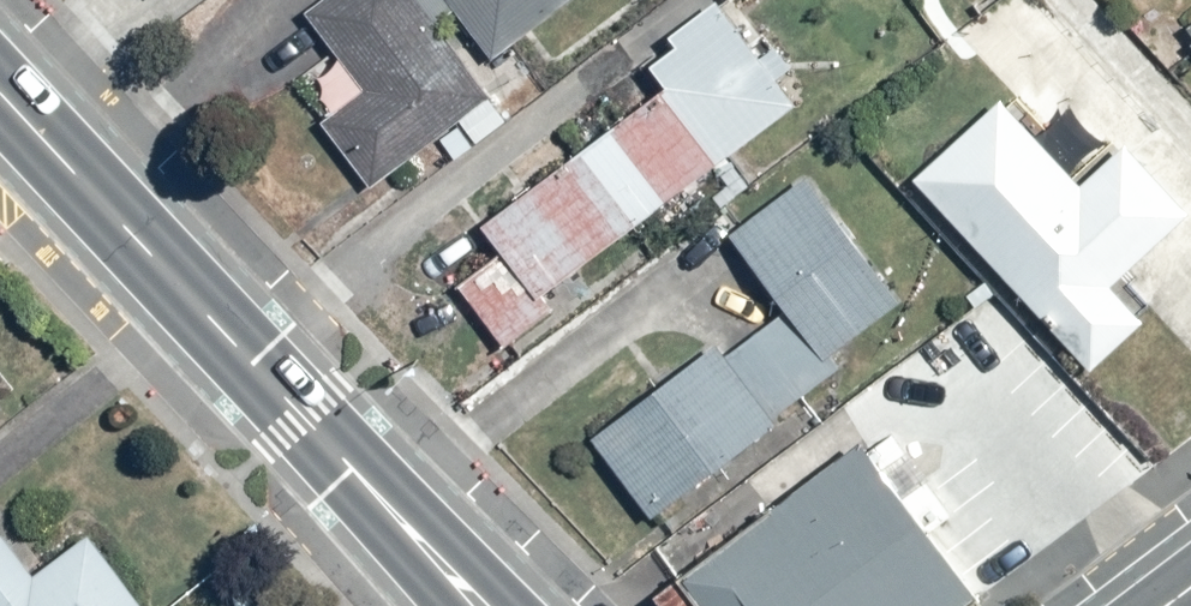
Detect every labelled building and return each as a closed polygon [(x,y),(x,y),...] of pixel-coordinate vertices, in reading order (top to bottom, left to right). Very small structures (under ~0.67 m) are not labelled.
[(418,0),(323,0),(309,11),(366,89),(322,124),(374,193),(495,97),(418,0)] [(493,62),(578,0),(449,0),(493,62)] [(510,254),(461,289),(504,347),(556,312),(545,300),(796,105),(719,2),(642,61),(665,92),(491,225),(510,254)] [(916,180),(1093,374),(1146,322),(1112,290),(1190,216),(1128,148),(1085,187),(1002,102),(916,180)] [(906,304),(811,179),(729,235),(789,311),(726,357),(718,347),(594,436),(655,519),(850,375),(836,356),(906,304)] [(856,405),(660,560),(696,605),(971,605),(998,585),(856,405)] [(91,535),(38,581),(2,534),(0,536),(0,605),(149,605),(91,535)]
